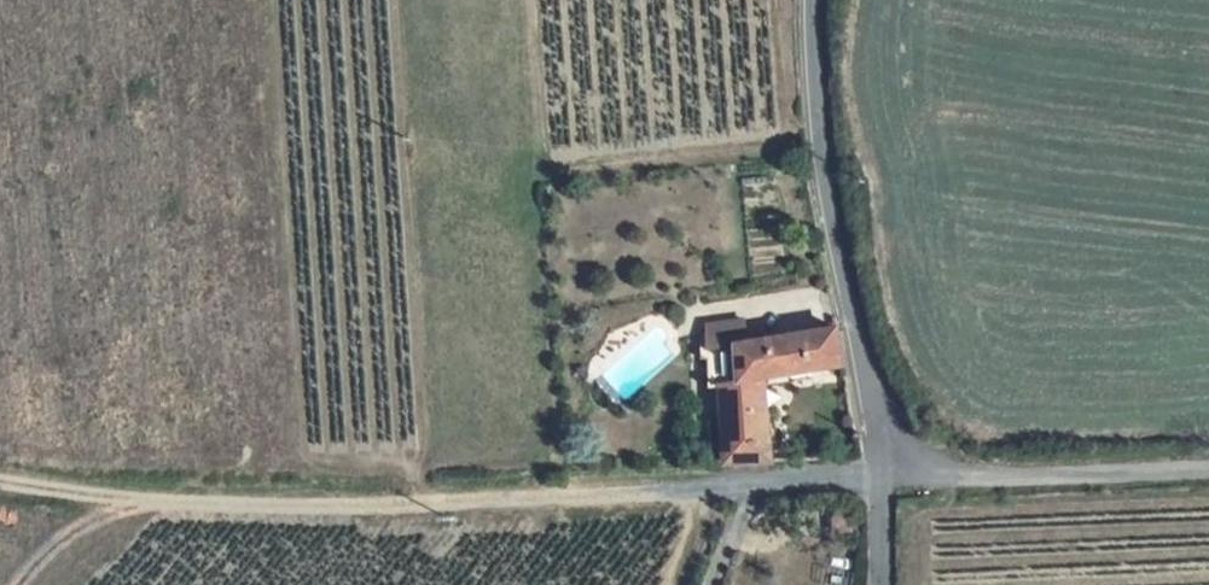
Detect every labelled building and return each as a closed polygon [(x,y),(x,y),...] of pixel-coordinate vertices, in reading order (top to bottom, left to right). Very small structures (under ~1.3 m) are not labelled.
[(753,300),(713,303),(717,329),(756,325),(753,300)] [(717,329),(722,369),(728,369),(736,447),(772,445),(762,362),(849,352),(844,314),(756,325),(717,329)]
